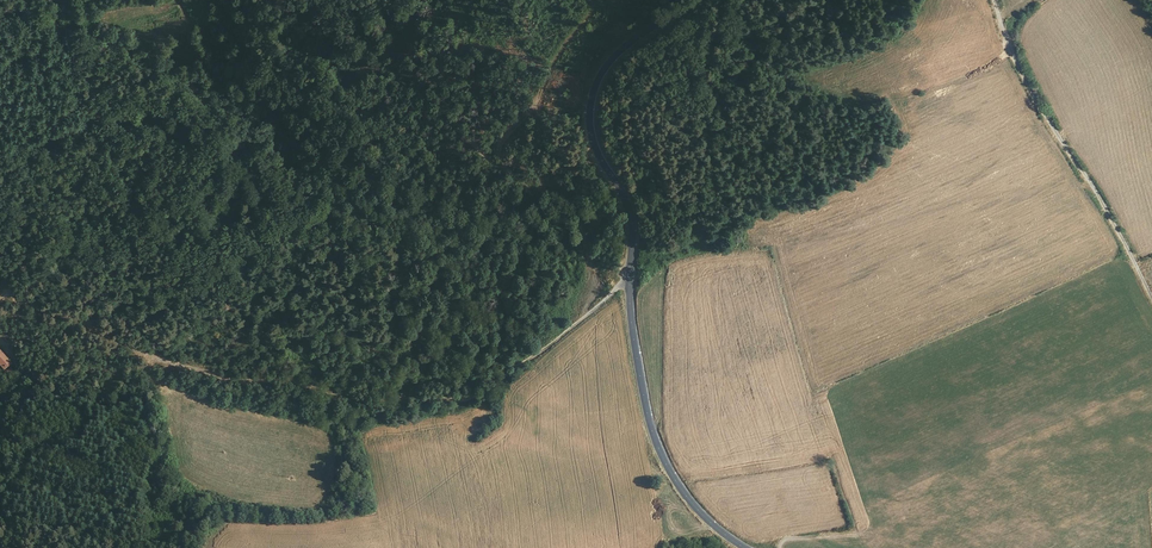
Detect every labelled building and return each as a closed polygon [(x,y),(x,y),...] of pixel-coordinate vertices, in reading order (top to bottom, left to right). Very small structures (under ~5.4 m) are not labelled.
[(9,364),(0,355),(0,370),(9,364)] [(6,376),(14,371),(11,367),(3,372),(6,376)]
